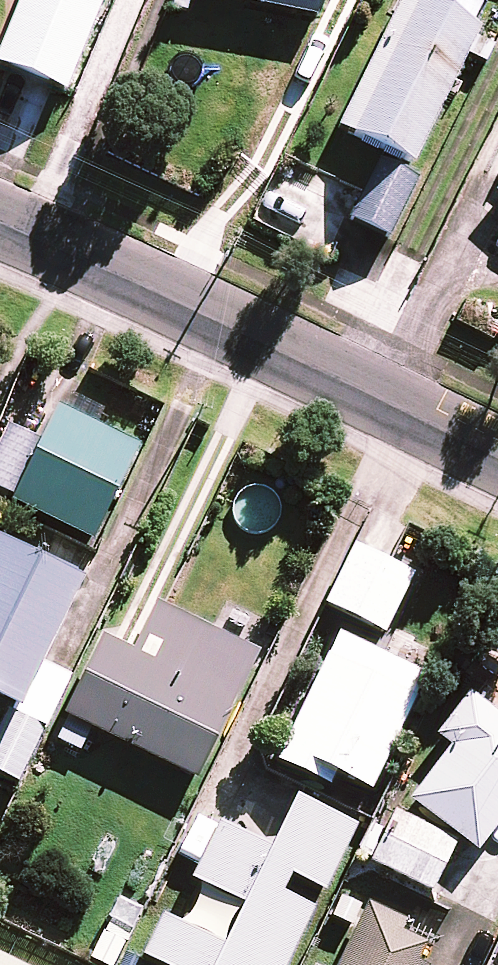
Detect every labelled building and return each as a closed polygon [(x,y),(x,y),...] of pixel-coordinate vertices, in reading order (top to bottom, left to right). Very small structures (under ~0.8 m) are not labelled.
[(0,36),(0,68),(64,96),(106,0),(16,0),(0,36)] [(320,18),(323,0),(226,0),(320,18)] [(474,0),(402,0),(340,128),(384,150),(351,218),(387,236),(419,171),(411,168),(489,7),(474,0)] [(7,428),(0,442),(0,494),(93,540),(137,450),(57,410),(40,444),(7,428)] [(11,705),(0,729),(0,776),(18,784),(66,678),(38,665),(78,578),(0,542),(0,700),(11,705)] [(410,576),(355,548),(326,604),(383,632),(410,576)] [(102,638),(65,716),(53,740),(79,753),(91,728),(198,779),(258,653),(157,605),(134,654),(102,638)] [(424,677),(337,635),(277,760),(327,785),(334,772),(369,789),(424,677)] [(467,695),(437,736),(451,746),(410,801),(477,851),(497,823),(497,718),(467,695)] [(296,798),(270,852),(217,827),(192,879),(204,885),(184,926),(163,916),(143,956),(162,964),(284,964),(312,909),(278,893),(288,872),(324,890),(355,826),(296,798)] [(454,841),(395,813),(372,862),(430,890),(454,841)] [(122,899),(91,958),(104,964),(113,964),(141,909),(122,899)] [(453,907),(437,938),(367,905),(338,964),(480,964),(497,929),(453,907)]
